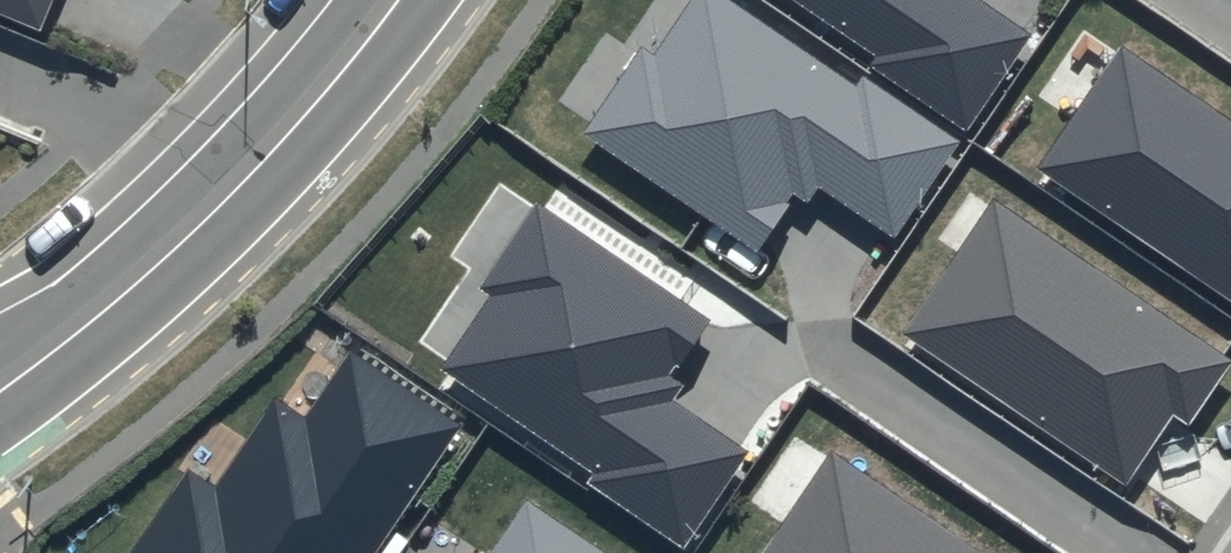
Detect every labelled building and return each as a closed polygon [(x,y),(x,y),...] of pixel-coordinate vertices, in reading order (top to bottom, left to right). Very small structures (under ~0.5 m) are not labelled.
[(41,25),(51,0),(0,0),(0,8),(41,25)] [(958,144),(862,78),(856,87),(727,0),(694,0),(656,57),(642,47),(584,133),(759,251),(796,196),(809,205),(820,188),(894,238),(958,144)] [(875,56),(868,66),(967,133),(1034,34),(983,0),(792,0),(875,56)] [(1122,42),(1036,167),(1230,302),(1230,117),(1122,42)] [(992,197),(900,333),(1126,484),(1173,415),(1190,427),(1230,367),(1230,358),(992,197)] [(708,320),(534,204),(478,288),(489,296),(440,370),(593,471),(585,482),(683,547),(747,451),(673,402),(685,385),(671,376),(708,320)] [(351,353),(306,419),(274,397),(215,486),(188,468),(130,552),(374,552),(460,426),(351,353)] [(833,449),(761,552),(985,552),(833,449)] [(524,499),(488,552),(603,552),(524,499)]
